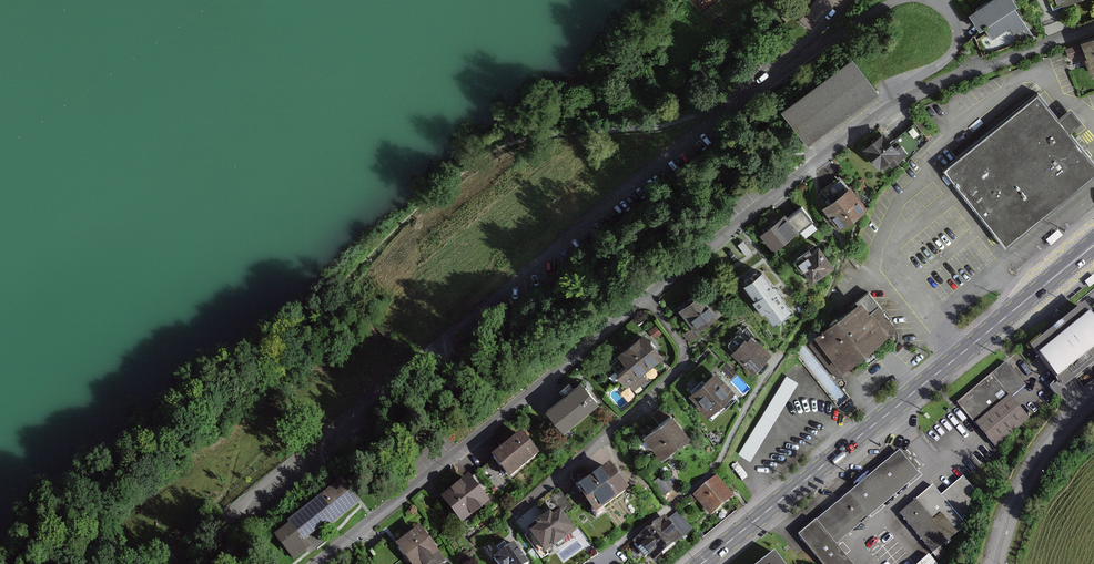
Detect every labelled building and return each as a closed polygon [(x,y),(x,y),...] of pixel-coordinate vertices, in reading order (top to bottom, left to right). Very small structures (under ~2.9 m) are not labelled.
[(973,11),(982,26),(987,24),(994,36),(1013,25),(1017,31),(1019,30),(1024,38),(1032,33),(1016,6),(1020,4),(1017,0),(991,0),(973,11)] [(1067,48),(1073,67),(1089,62),(1093,75),(1093,38),(1067,48)] [(856,58),(785,109),(807,139),(878,88),(856,58)] [(1007,245),(1093,177),(1093,156),(1074,131),(1086,122),(1075,108),(1061,118),(1041,93),(959,158),(946,168),(956,180),(998,233),(1007,245)] [(885,131),(864,148),(881,168),(890,161),(894,166),(906,156),(899,148),(885,131)] [(841,228),(869,206),(852,185),(824,207),(841,228)] [(774,250),(800,230),(786,212),(760,232),(774,250)] [(835,267),(821,247),(799,262),(813,282),(835,267)] [(748,257),(732,271),(746,286),(762,272),(748,257)] [(794,303),(778,281),(752,300),(768,322),(794,303)] [(703,289),(681,306),(697,327),(719,310),(703,289)] [(861,296),(815,331),(842,366),(888,331),(861,296)] [(1036,353),(1055,378),(1093,347),(1093,315),(1090,310),(1036,353)] [(771,350),(752,332),(735,349),(754,367),(771,350)] [(644,333),(606,362),(627,390),(665,361),(644,333)] [(1006,363),(958,403),(995,447),(1030,419),(1011,396),(1025,385),(1006,363)] [(735,392),(717,372),(691,395),(709,415),(735,392)] [(786,373),(738,452),(751,459),(798,381),(786,373)] [(579,384),(546,411),(563,433),(596,405),(579,384)] [(659,426),(643,438),(661,461),(690,438),(665,406),(651,416),(659,426)] [(520,436),(492,461),(510,482),(538,457),(520,436)] [(823,563),(850,563),(834,545),(919,476),(900,452),(799,534),(823,563)] [(578,489),(564,499),(572,510),(582,504),(593,519),(626,496),(608,470),(592,481),(584,471),(571,480),(578,489)] [(468,477),(445,496),(463,518),(486,500),(468,477)] [(717,477),(693,496),(710,516),(734,497),(717,477)] [(653,485),(667,495),(672,488),(659,478),(653,485)] [(933,487),(900,516),(932,553),(956,531),(950,524),(960,515),(975,492),(963,478),(942,497),(933,487)] [(321,496),(288,521),(289,523),(296,532),(302,540),(304,538),(320,526),(324,530),(360,503),(351,491),(342,480),(321,496)] [(536,534),(528,539),(541,557),(551,550),(552,553),(565,544),(564,542),(574,535),(560,516),(550,523),(548,520),(534,530),(536,534)] [(664,551),(681,539),(676,533),(672,528),(663,517),(632,540),(650,563),(653,560),(664,551)] [(304,538),(302,540),(296,532),(289,523),(275,534),(292,558),(309,545),(304,538)] [(450,558),(428,528),(404,546),(417,563),(441,563),(450,558)] [(493,558),(498,563),(527,563),(528,563),(513,543),(504,550),(496,556),(493,558)] [(762,563),(782,563),(774,555),(762,563)] [(931,555),(920,563),(938,563),(931,555)]
